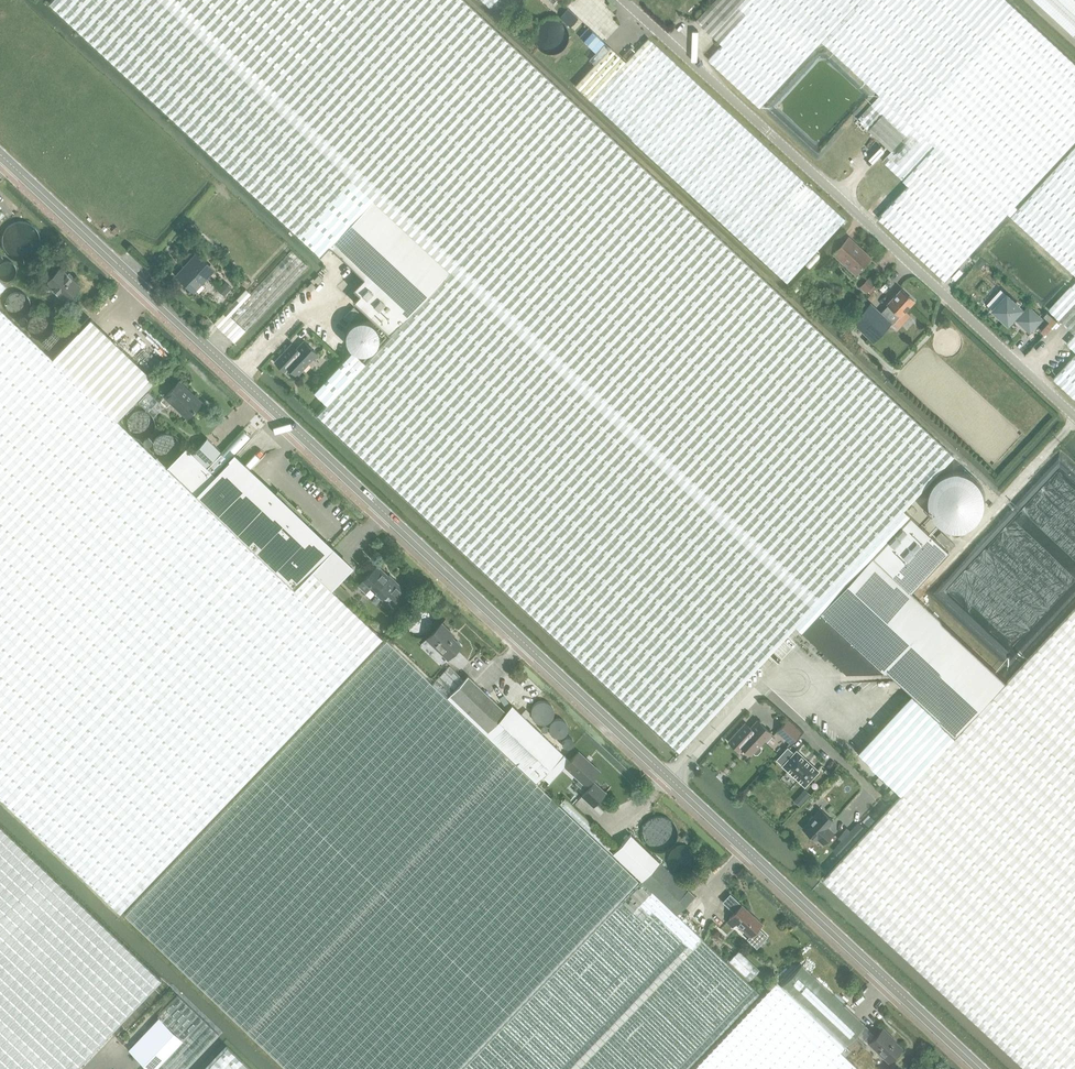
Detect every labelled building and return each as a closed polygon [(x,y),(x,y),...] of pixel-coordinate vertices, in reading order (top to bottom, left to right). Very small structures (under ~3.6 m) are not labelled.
[(373,199),(449,269),(391,335),(357,371),(327,403),(318,413),(678,750),(953,454),(466,0),(50,0),(49,2),(320,255),(329,246),(373,199)] [(722,44),(761,0),(713,0),(695,19),(722,44)] [(761,0),(722,44),(708,59),(752,101),(759,107),(821,39),(820,39),(856,0),(761,0)] [(820,39),(821,39),(824,41),(881,95),(935,146),(935,147),(903,180),(909,184),(877,217),(879,219),(935,270),(943,278),(945,280),(1017,202),(1074,139),(1074,61),(1019,9),(1009,0),(856,0),(820,39)] [(1074,35),(1074,0),(1038,0),(1074,35)] [(560,17),(570,26),(578,17),(568,9),(560,17)] [(563,31),(563,30),(563,28),(562,25),(559,21),(557,19),(555,18),(552,17),(549,16),(546,16),(544,17),(541,18),(539,20),(538,21),(536,24),(535,27),(535,30),(535,33),(535,35),(537,38),(538,40),(540,41),(543,43),(546,44),(548,45),(551,44),(554,43),(556,42),(559,41),(560,39),(562,36),(562,34),(563,31)] [(739,122),(648,37),(626,61),(590,100),(618,126),(704,206),(787,282),(844,220),(739,122)] [(594,63),(574,85),(590,100),(626,61),(605,42),(589,59),(594,63)] [(584,57),(584,56),(583,54),(582,51),(580,47),(578,45),(575,44),(573,44),(570,43),(566,44),(563,46),(561,47),(559,51),(558,54),(557,56),(558,61),(559,63),(561,66),(565,68),(567,69),(570,70),(574,69),(577,68),(579,66),(581,64),(582,62),(583,59),(584,57)] [(881,95),(858,119),(873,133),(892,151),(883,160),(884,161),(900,177),(903,180),(935,147),(935,146),(881,95)] [(1074,275),(1074,144),(1066,154),(1011,215),(1074,275)] [(329,246),(364,277),(354,288),(361,294),(354,300),(391,335),(449,269),(373,199),(329,246)] [(38,241),(38,237),(37,234),(36,232),(34,229),(31,227),(28,225),(25,225),(22,224),(18,224),(15,225),(13,227),(10,229),(8,232),(7,234),(6,237),(5,240),(6,244),(7,247),(8,250),(10,252),(12,254),(16,256),(21,257),(24,257),(27,256),(31,255),(33,253),(35,250),(37,247),(38,244),(38,241)] [(116,226),(111,230),(115,234),(120,229),(116,226)] [(855,274),(869,259),(859,250),(861,248),(848,237),(833,253),(855,274)] [(190,261),(178,275),(193,289),(213,268),(195,251),(188,259),(190,261)] [(307,265),(292,251),(251,294),(246,289),(214,323),(219,327),(234,342),(307,265)] [(981,257),(974,263),(979,268),(986,261),(981,257)] [(60,268),(46,283),(60,295),(63,292),(69,298),(80,287),(60,268)] [(319,274),(314,279),(318,283),(323,278),(319,274)] [(859,286),(868,295),(876,287),(867,278),(859,286)] [(223,282),(218,288),(224,294),(230,288),(223,282)] [(316,286),(311,282),(307,287),(311,291),(316,286)] [(1074,333),(1074,288),(1071,285),(1049,309),(1074,333)] [(900,315),(913,300),(901,289),(887,303),(888,305),(881,312),(870,302),(852,322),(873,342),(891,322),(890,321),(897,313),(900,315)] [(1030,330),(1041,318),(1029,308),(1025,313),(1021,309),(1022,308),(1008,295),(995,309),(1009,322),(1018,313),(1022,316),(1019,319),(1030,330)] [(354,306),(345,316),(350,321),(359,311),(354,306)] [(54,847),(59,851),(121,910),(268,756),(382,637),(343,600),(332,589),(312,570),(294,587),(166,468),(116,419),(53,357),(0,307),(0,795),(54,847)] [(91,317),(53,357),(116,419),(155,378),(91,317)] [(1066,343),(1074,351),(1074,333),(1066,343)] [(274,361),(285,371),(288,367),(297,375),(317,353),(304,340),(297,348),(294,348),(293,349),(290,346),(292,343),(291,343),(274,361)] [(318,359),(331,371),(342,359),(324,343),(318,349),(323,354),(318,359)] [(1052,378),(1074,399),(1074,353),(1052,378)] [(357,371),(344,359),(313,391),(327,403),(357,371)] [(178,382),(165,396),(188,418),(203,402),(195,395),(193,397),(178,382)] [(138,401),(148,411),(157,400),(147,391),(138,401)] [(207,437),(192,453),(206,466),(220,450),(221,449),(208,437),(207,437)] [(186,447),(166,468),(294,587),(312,570),(332,589),(338,581),(353,566),(234,452),(233,453),(228,458),(229,459),(215,474),(206,466),(192,453),(186,447)] [(809,610),(795,625),(845,672),(885,670),(898,682),(910,694),(857,751),(903,794),(956,736),(1006,681),(935,614),(911,592),(935,566),(948,551),(935,539),(909,515),(815,616),(809,610)] [(377,565),(358,584),(365,591),(371,585),(375,589),(383,597),(385,598),(387,599),(389,599),(391,598),(392,597),(395,599),(398,595),(399,594),(404,590),(399,585),(389,574),(387,575),(377,565)] [(822,882),(842,901),(869,926),(896,951),(935,987),(942,994),(943,995),(1018,1064),(1023,1068),(1074,1068),(1074,605),(1006,681),(956,736),(903,794),(822,882)] [(425,621),(424,616),(422,613),(419,610),(416,609),(414,609),(410,609),(406,611),(404,613),(403,615),(402,620),(402,622),(402,625),(405,629),(407,631),(409,632),(413,632),(416,632),(418,632),(422,629),(423,628),(424,625),(425,621)] [(447,659),(460,644),(446,631),(448,630),(441,623),(426,639),(447,659)] [(449,665),(439,675),(431,684),(386,641),(282,749),(208,826),(124,913),(137,926),(205,990),(259,1040),(258,1041),(288,1068),(461,1068),(640,881),(612,853),(611,855),(535,782),(522,769),(445,698),(453,689),(463,679),(449,665)] [(467,675),(463,679),(453,689),(445,698),(522,769),(535,782),(562,753),(511,705),(505,711),(467,675)] [(550,709),(550,706),(549,704),(547,701),(543,699),(539,699),(536,700),(534,701),(532,702),(531,705),(530,709),(531,712),(533,715),(535,717),(539,719),(543,718),(545,717),(546,716),(549,713),(550,711),(550,709)] [(775,730),(789,742),(800,731),(787,718),(775,730)] [(728,740),(738,750),(742,746),(751,754),(753,751),(755,753),(758,753),(761,750),(761,747),(759,745),(771,732),(757,720),(750,727),(748,728),(747,729),(743,725),(745,723),(745,722),(728,740)] [(787,747),(776,759),(804,785),(819,770),(796,750),(793,753),(787,747)] [(576,753),(565,765),(585,785),(586,784),(589,787),(581,795),(594,807),(607,792),(594,781),(592,784),(589,781),(599,771),(590,762),(588,764),(576,753)] [(805,788),(794,800),(800,805),(811,794),(805,788)] [(809,821),(803,828),(816,839),(817,838),(823,843),(833,832),(827,827),(833,821),(820,809),(814,816),(812,816),(809,819),(809,821)] [(678,833),(678,830),(677,826),(675,822),(672,820),(669,817),(666,815),(662,815),(659,814),(653,816),(649,818),(646,820),(644,823),(643,826),(642,830),(641,833),(642,837),(643,840),(645,843),(647,846),(649,848),(653,850),(657,851),(660,851),(664,851),(666,850),(670,848),(673,846),(675,843),(676,840),(678,837),(678,833)] [(842,839),(840,842),(847,849),(867,828),(859,821),(850,830),(842,839)] [(162,980),(105,926),(54,878),(0,826),(0,1068),(78,1068),(162,980)] [(612,853),(640,881),(659,861),(630,834),(612,853)] [(686,843),(686,842),(690,838),(685,834),(681,838),(686,843)] [(697,860),(696,857),(696,855),(693,851),(691,849),(689,848),(686,847),(684,846),(681,846),(678,847),(674,850),(672,852),(671,854),(670,859),(670,862),(671,865),(673,869),(675,870),(677,872),(679,873),(682,873),(685,873),(687,873),(690,871),(692,870),(694,868),(696,865),(696,863),(697,860)] [(675,914),(694,895),(682,884),(678,880),(659,861),(640,881),(675,914)] [(758,993),(694,932),(675,914),(640,881),(461,1068),(685,1068),(758,993)] [(758,927),(759,926),(762,923),(741,904),(729,893),(722,901),(733,912),(728,917),(729,918),(726,922),(732,928),(736,924),(749,936),(746,939),(756,948),(768,936),(758,927)] [(739,950),(729,960),(750,979),(760,969),(739,950)] [(865,1045),(868,1042),(875,1034),(801,964),(781,985),(844,1045),(854,1034),(865,1045)] [(844,1045),(781,985),(776,980),(691,1068),(859,1068),(845,1056),(850,1051),(844,1045)] [(156,1068),(185,1068),(219,1034),(177,994),(157,1016),(159,1018),(183,1041),(155,1068),(156,1068)] [(155,1068),(183,1041),(159,1018),(128,1049),(147,1067),(146,1067),(148,1068),(155,1068)] [(881,1028),(875,1034),(868,1042),(888,1062),(902,1048),(893,1040),(888,1035),(881,1028)] [(227,1046),(204,1068),(251,1068),(227,1046)]
